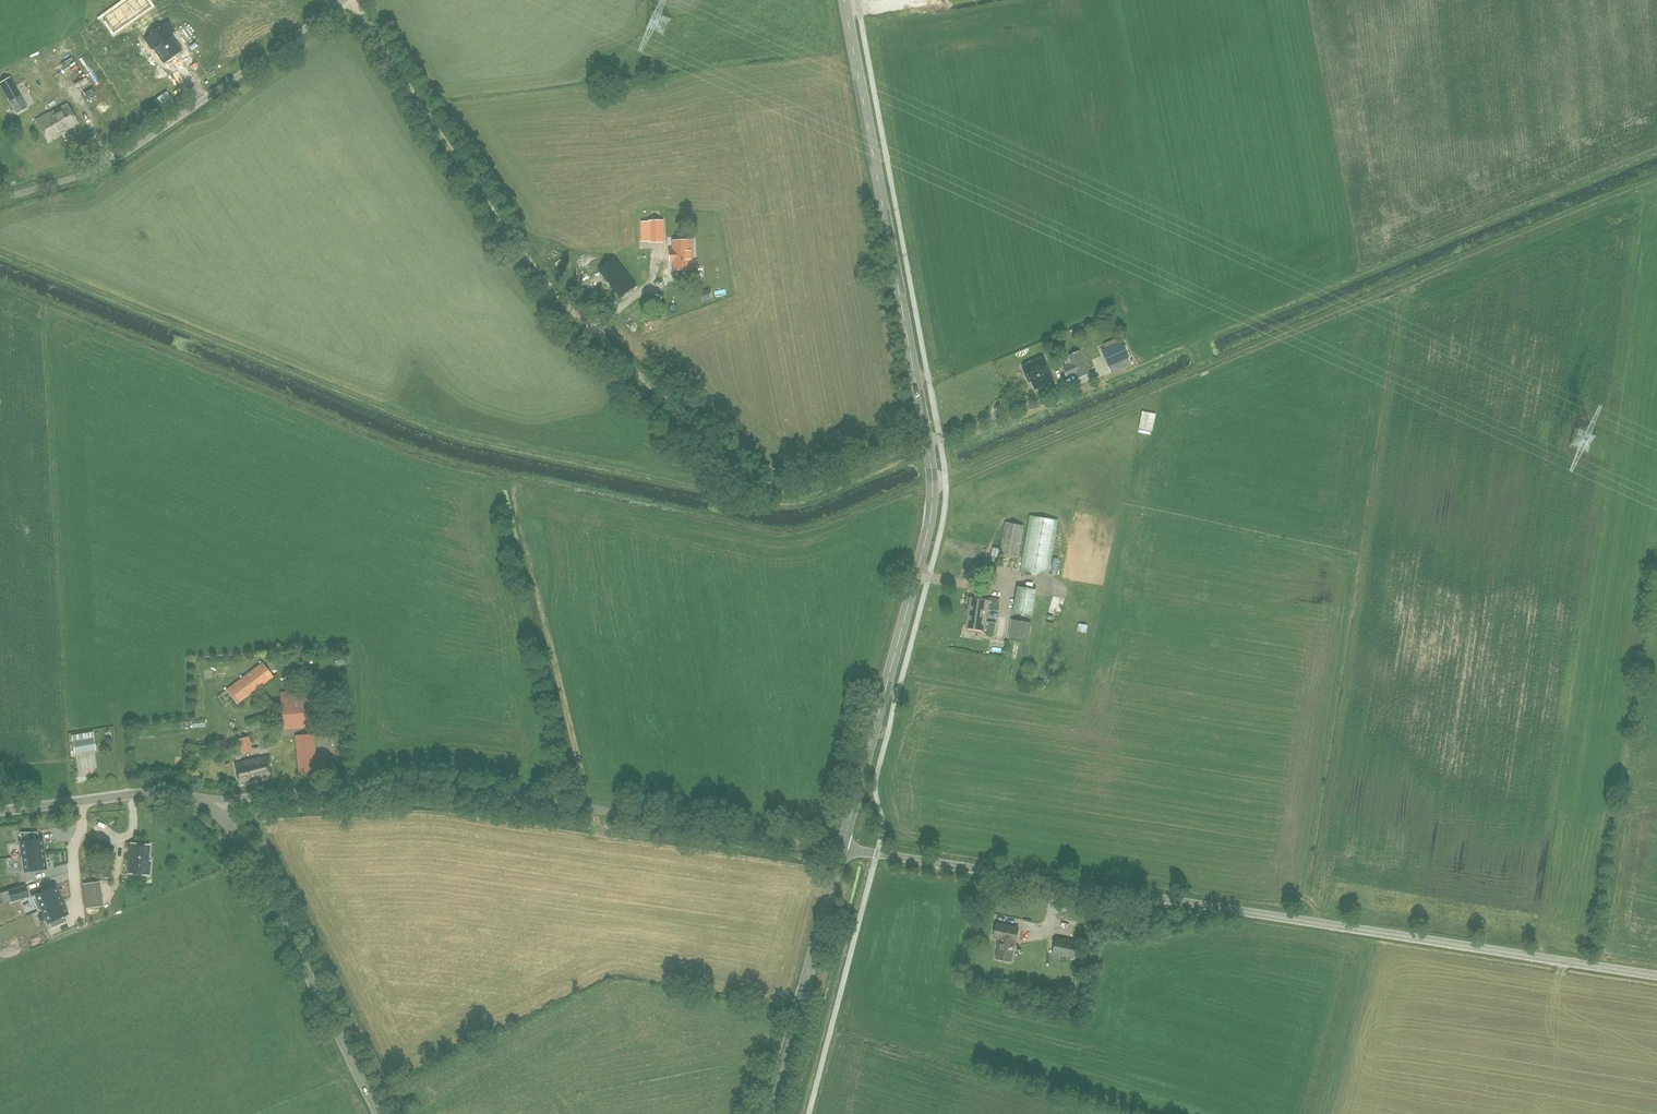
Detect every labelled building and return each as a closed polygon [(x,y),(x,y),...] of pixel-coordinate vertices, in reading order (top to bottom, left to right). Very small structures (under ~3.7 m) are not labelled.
[(127,21),(149,6),(145,0),(129,0),(118,8),(127,21)] [(164,62),(182,49),(164,24),(145,37),(152,48),(154,47),(164,62)] [(48,92),(108,72),(98,44),(39,64),(48,92)] [(151,90),(174,75),(165,62),(142,77),(151,90)] [(0,82),(0,85),(11,104),(17,113),(27,108),(21,98),(9,77),(0,82)] [(58,106),(68,101),(63,91),(53,97),(58,106)] [(78,123),(67,103),(48,114),(47,113),(35,120),(47,141),(78,123)] [(649,242),(663,242),(663,220),(649,220),(649,242)] [(670,250),(670,260),(672,260),(672,261),(673,261),(674,270),(676,270),(676,278),(686,277),(686,270),(693,269),(693,268),(692,240),(673,241),(673,250),(672,250),(670,250)] [(621,297),(636,286),(614,257),(599,269),(621,297)] [(1377,311),(1394,307),(1392,301),(1376,306),(1377,311)] [(1109,367),(1129,358),(1122,341),(1101,350),(1109,367)] [(1088,373),(1079,351),(1069,355),(1073,363),(1063,368),(1066,376),(1076,372),(1078,377),(1088,373)] [(1036,366),(1034,361),(1023,366),(1025,370),(1029,381),(1032,380),(1036,389),(1053,381),(1045,362),(1036,366)] [(1047,574),(1056,520),(1031,516),(1022,570),(1047,574)] [(1069,529),(1080,529),(1080,517),(1070,517),(1069,529)] [(1017,558),(1023,525),(1005,522),(1000,555),(1017,558)] [(1018,580),(1012,608),(1024,611),(1026,605),(1031,606),(1035,584),(1018,580)] [(1063,619),(1066,598),(1053,596),(1050,617),(1063,619)] [(998,611),(1000,599),(988,597),(988,600),(970,597),(966,628),(983,630),(983,633),(994,635),(996,623),(985,621),(987,609),(998,611)] [(1016,611),(1012,630),(1028,633),(1032,615),(1016,611)] [(1057,634),(1057,619),(1048,618),(1048,634),(1057,634)] [(341,665),(347,663),(344,654),(337,656),(341,665)] [(237,704),(273,676),(262,663),(226,690),(237,704)] [(283,729),(318,725),(314,688),(279,692),(283,729)] [(72,753),(97,749),(94,732),(69,736),(72,753)] [(298,774),(317,773),(313,733),(295,735),(298,774)] [(241,752),(252,749),(249,736),(238,739),(241,752)] [(267,770),(266,764),(270,763),(269,755),(235,764),(239,785),(273,777),(272,770),(267,770)] [(20,832),(23,856),(42,854),(40,838),(38,839),(37,832),(20,832)] [(148,845),(131,843),(128,873),(148,874),(149,861),(147,861),(148,845)] [(23,856),(20,856),(23,872),(45,869),(42,854),(23,856)] [(85,884),(87,898),(100,896),(98,882),(85,884)] [(25,885),(8,890),(11,901),(28,896),(25,885)] [(42,909),(42,908),(60,900),(54,886),(31,896),(38,911),(42,909)] [(42,908),(42,909),(51,928),(67,921),(64,915),(66,914),(60,900),(42,908)] [(1016,942),(1018,928),(996,923),(994,937),(999,938),(997,947),(999,947),(996,958),(1011,961),(1015,941),(1016,942)] [(1074,958),(1077,941),(1056,937),(1053,954),(1074,958)]
